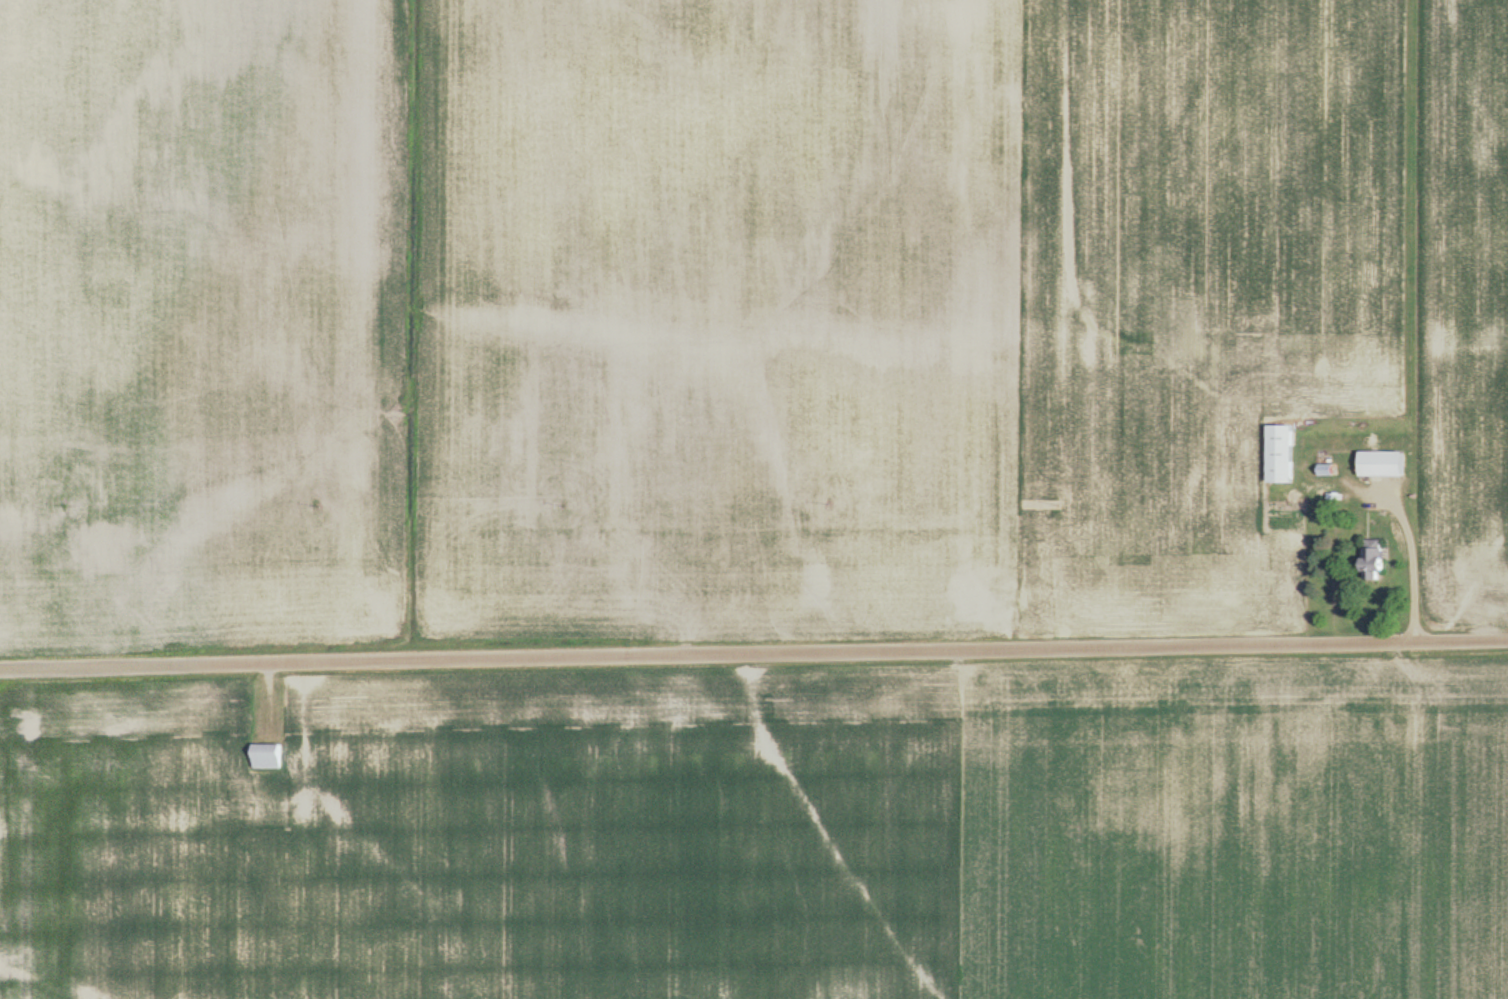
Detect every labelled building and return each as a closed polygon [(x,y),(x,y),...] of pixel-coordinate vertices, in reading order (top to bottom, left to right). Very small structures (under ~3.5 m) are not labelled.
[(1297,425),(1273,425),(1273,482),(1297,482),(1297,425)] [(1410,451),(1365,451),(1365,476),(1410,476),(1410,451)] [(1306,504),(1338,504),(1338,486),(1306,486),(1306,504)] [(1390,580),(1390,540),(1367,540),(1367,580),(1390,580)] [(257,745),(257,770),(288,770),(288,745),(257,745)]
